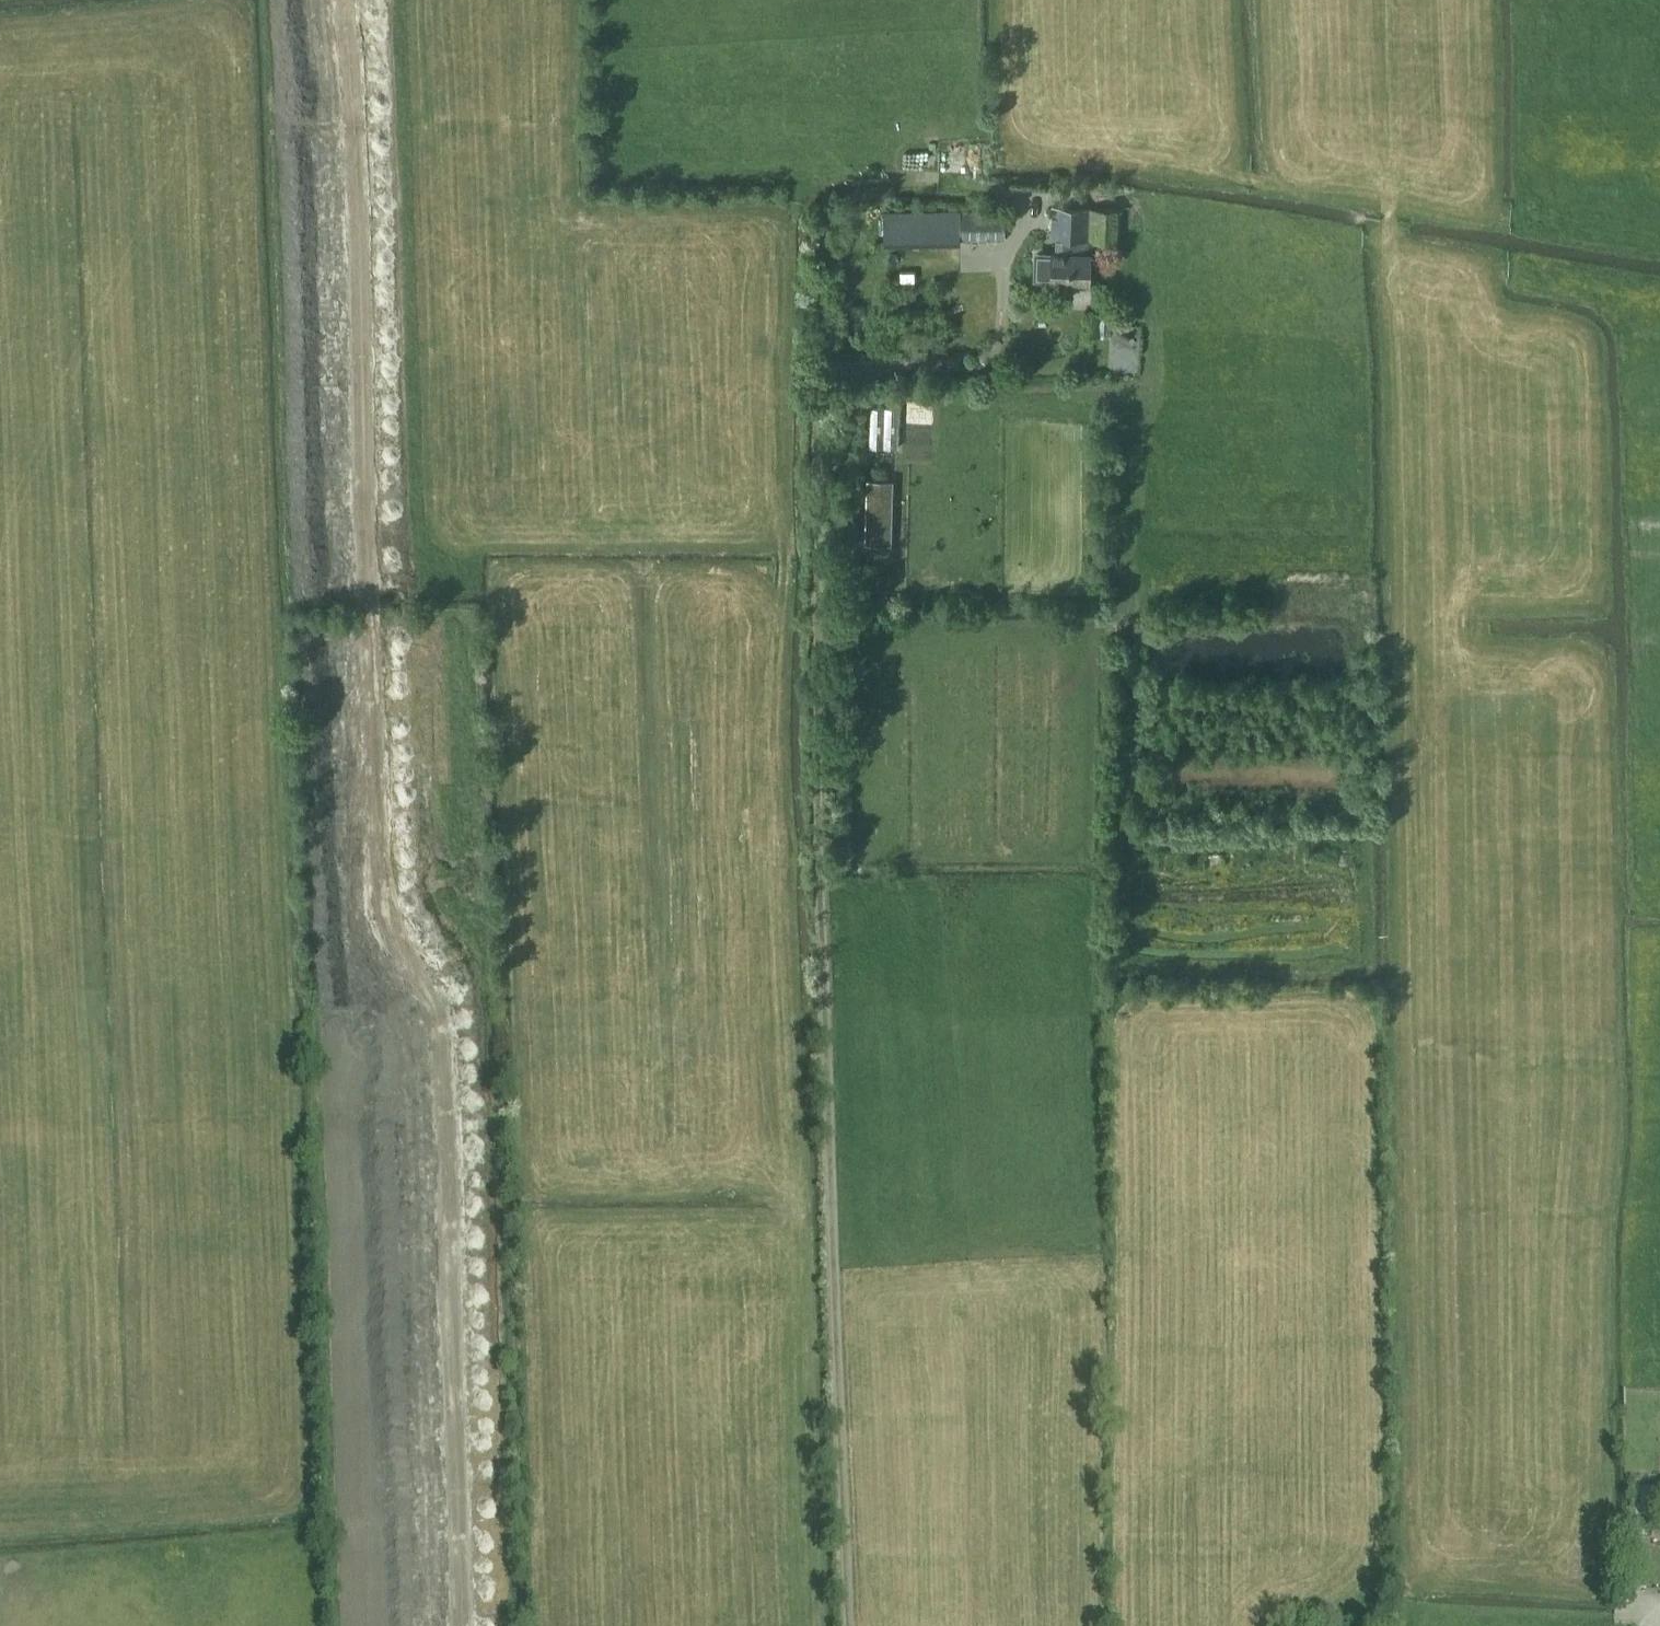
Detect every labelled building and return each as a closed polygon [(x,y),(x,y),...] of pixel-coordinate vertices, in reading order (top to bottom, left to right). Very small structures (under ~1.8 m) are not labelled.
[(1050,281),(1089,283),(1090,252),(1088,252),(1089,239),(1114,240),(1115,208),(1053,205),(1051,238),(1056,238),(1056,251),(1034,250),(1033,278),(1050,279),(1050,281)] [(1004,238),(1004,209),(884,210),(884,242),(896,242),(896,245),(961,244),(961,239),(1004,238)] [(871,390),(874,428),(901,426),(898,388),(871,390)] [(892,479),(868,479),(866,533),(890,534),(892,479)] [(1653,1521),(1637,1521),(1636,1539),(1652,1539),(1653,1521)]
